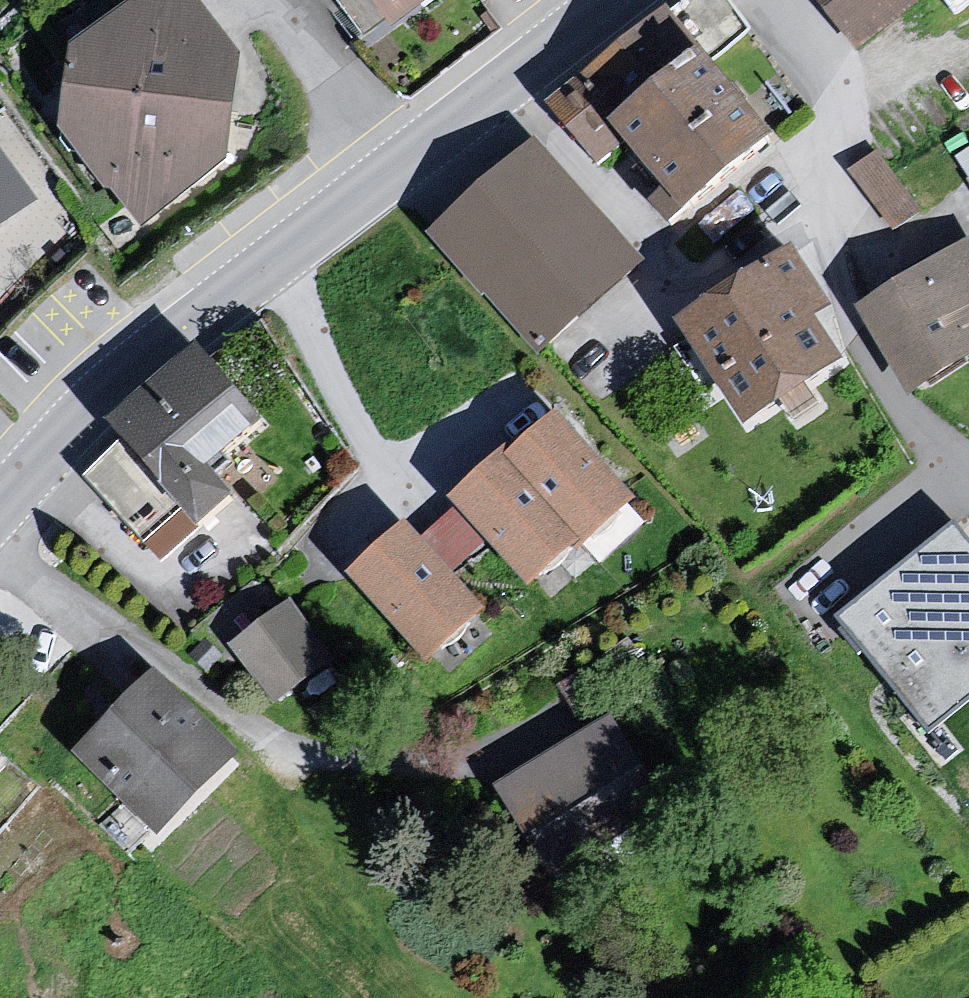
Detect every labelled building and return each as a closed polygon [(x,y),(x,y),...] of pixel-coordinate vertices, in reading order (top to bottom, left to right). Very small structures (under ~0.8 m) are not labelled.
[(177,0),(156,0),(65,57),(57,150),(143,241),(222,182),(243,79),(177,0)] [(392,48),(451,0),(353,0),(392,48)] [(859,56),(931,0),(810,0),(859,56)] [(602,146),(676,225),(768,147),(690,70),(602,146)] [(43,204),(0,146),(0,236),(43,204)] [(529,156),(428,248),(538,356),(642,275),(529,156)] [(854,320),(904,414),(968,370),(968,251),(854,320)] [(675,337),(749,437),(853,370),(796,261),(675,337)] [(264,441),(194,364),(101,448),(113,465),(84,492),(152,547),(169,566),(226,517),(200,495),(264,441)] [(555,426),(505,472),(573,556),(634,513),(555,426)] [(499,464),(444,512),(527,597),(573,556),(505,472),(499,464)] [(953,527),(839,623),(930,732),(968,700),(968,546),(953,527)] [(403,534),(343,589),(431,683),(484,628),(403,534)] [(292,590),(231,635),(277,698),(339,653),(292,590)] [(156,681),(68,763),(160,852),(241,767),(156,681)] [(615,728),(493,801),(556,900),(667,843),(615,728)]
